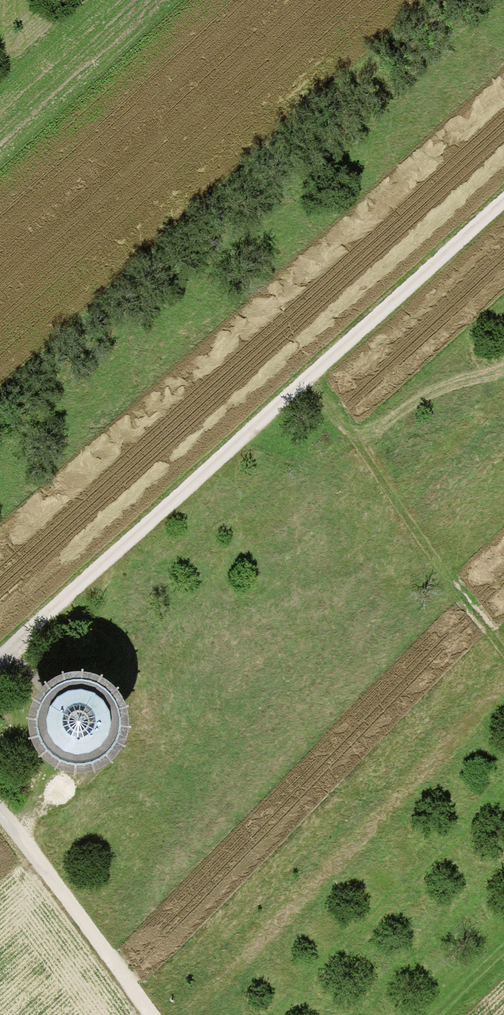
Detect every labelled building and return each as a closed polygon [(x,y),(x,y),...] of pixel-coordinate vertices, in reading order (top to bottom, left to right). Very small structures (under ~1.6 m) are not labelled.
[(37,747),(43,759),(53,768),(65,774),(78,775),(91,772),(111,755),(115,742),(115,729),(110,716),(102,706),(91,699),(79,696),(66,697),(54,702),(45,711),(38,722),(36,734),(37,747)]
